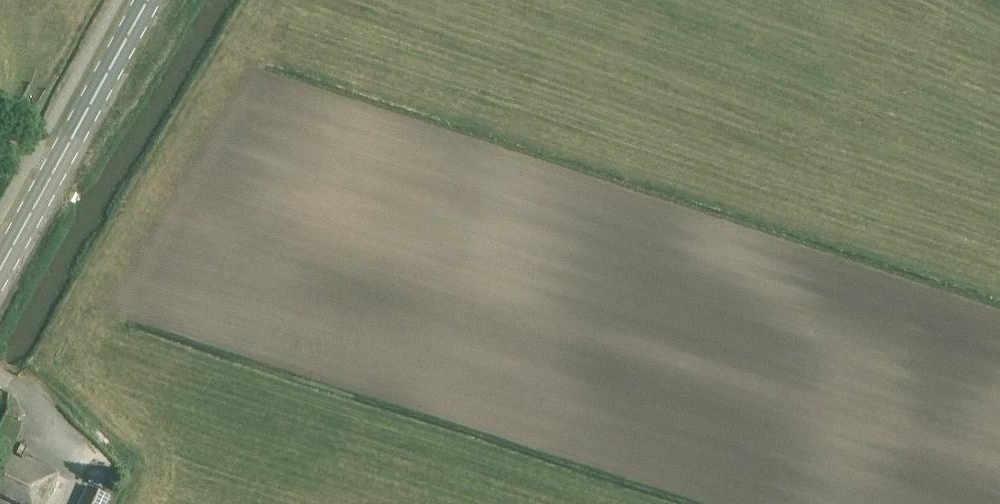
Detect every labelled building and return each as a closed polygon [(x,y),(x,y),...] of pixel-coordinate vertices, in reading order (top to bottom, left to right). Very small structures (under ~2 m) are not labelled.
[(59,479),(24,461),(22,465),(10,459),(0,478),(0,503),(46,503),(59,479)] [(111,497),(87,486),(79,503),(107,503),(111,497)]
